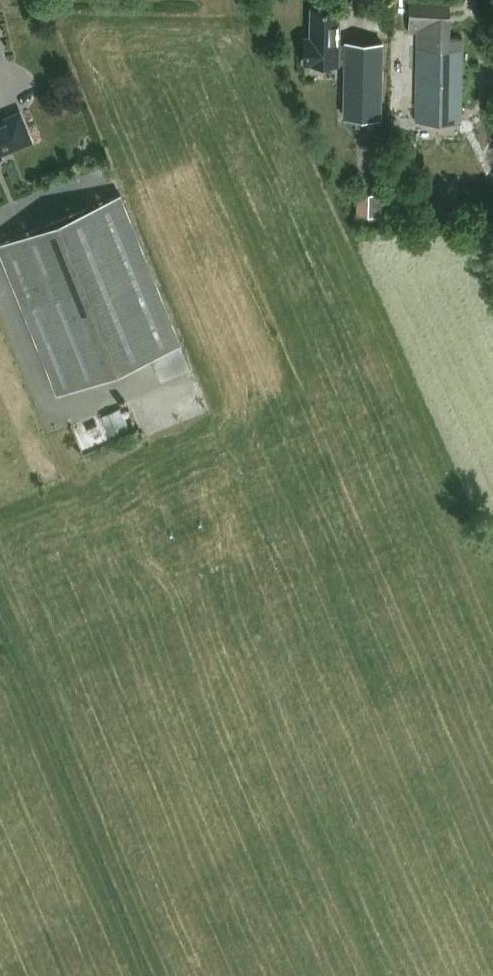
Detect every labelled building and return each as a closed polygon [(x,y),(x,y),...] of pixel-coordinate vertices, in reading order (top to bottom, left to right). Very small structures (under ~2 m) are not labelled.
[(417,83),(416,120),(461,121),(462,34),(450,34),(450,0),(409,0),(409,29),(418,29),(417,83)] [(383,41),(346,40),(346,42),(338,41),(339,23),(339,7),(316,6),(313,6),(312,36),(306,36),(305,61),(346,62),(345,116),(381,116),(383,41)] [(31,137),(20,109),(0,118),(0,150),(31,137)] [(0,241),(0,247),(59,390),(152,351),(161,373),(191,361),(121,191),(0,241)] [(371,203),(371,215),(384,215),(385,204),(371,203)] [(106,413),(117,436),(136,428),(126,404),(106,413)]
